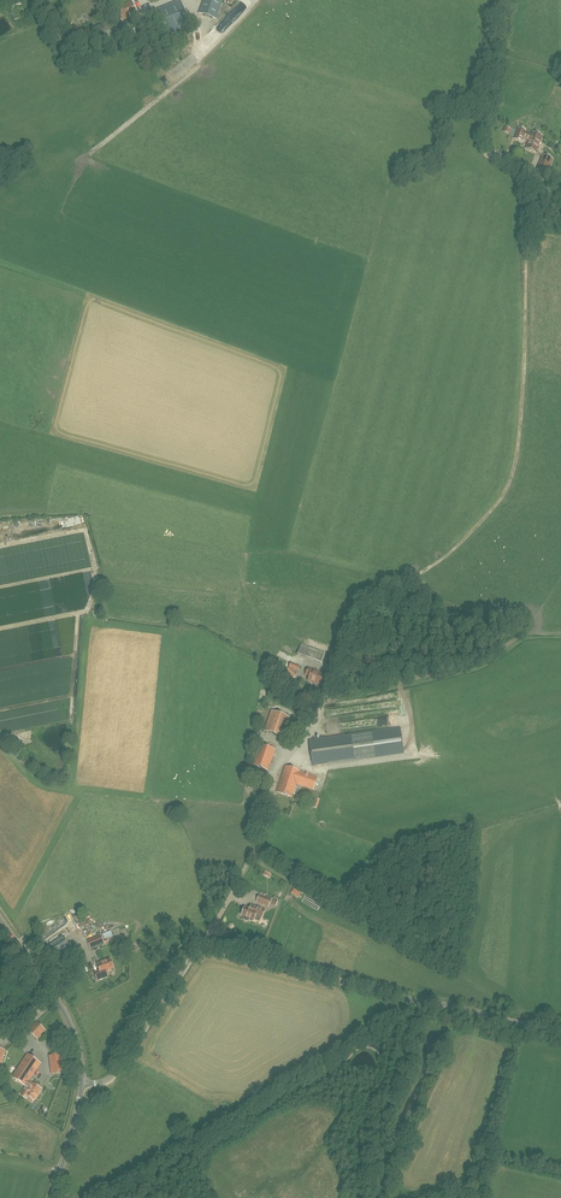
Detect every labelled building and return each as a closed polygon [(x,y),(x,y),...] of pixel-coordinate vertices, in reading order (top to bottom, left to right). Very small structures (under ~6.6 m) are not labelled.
[(216,19),(223,0),(204,0),(199,13),(216,19)] [(166,36),(191,26),(180,1),(156,11),(166,36)] [(121,17),(99,26),(92,28),(101,49),(110,46),(111,49),(116,47),(115,44),(129,38),(122,22),(137,16),(132,2),(117,8),(121,17)] [(47,12),(44,4),(38,6),(41,15),(47,12)] [(535,153),(542,137),(532,133),(532,135),(525,133),(525,131),(519,129),(514,139),(521,142),(522,139),(529,141),(526,149),(535,153)] [(552,159),(543,156),(537,170),(547,173),(552,159)] [(305,658),(321,664),(325,653),(310,647),(305,658)] [(298,671),(300,666),(291,662),(289,667),(282,674),(290,682),(296,676),(298,671)] [(310,676),(308,680),(321,685),(325,676),(317,673),(318,672),(308,668),(306,675),(310,676)] [(291,717),(278,713),(271,710),(264,731),(284,738),(291,717)] [(257,743),(261,731),(254,730),(251,741),(257,743)] [(373,732),(351,735),(309,740),(312,766),(376,757),(373,732)] [(268,771),(275,750),(260,745),(252,765),(268,771)] [(285,766),(278,787),(276,792),(292,797),(297,784),(313,790),(317,778),(285,766)] [(310,806),(317,809),(321,799),(314,797),(310,806)] [(294,888),(291,893),(299,897),(302,892),(294,888)] [(261,893),(260,895),(257,902),(268,906),(271,900),(264,897),(265,894),(261,893)] [(251,905),(249,908),(245,907),(242,915),(244,916),(243,918),(243,919),(244,920),(246,921),(248,921),(249,919),(250,918),(254,920),(256,915),(262,917),(265,910),(251,905)] [(111,930),(103,933),(105,939),(114,936),(111,930)] [(94,938),(98,946),(104,943),(101,935),(94,938)] [(62,936),(44,948),(59,971),(77,958),(62,936)] [(97,963),(99,969),(100,970),(94,972),(97,980),(108,976),(106,971),(114,968),(111,959),(106,961),(105,960),(97,963)] [(38,1039),(45,1030),(36,1022),(29,1031),(38,1039)] [(50,1055),(51,1074),(67,1073),(65,1054),(50,1055)] [(12,1077),(26,1086),(30,1089),(28,1092),(25,1090),(23,1094),(23,1096),(25,1097),(27,1097),(27,1096),(34,1100),(41,1089),(33,1084),(33,1085),(28,1082),(41,1063),(27,1055),(12,1077)]
